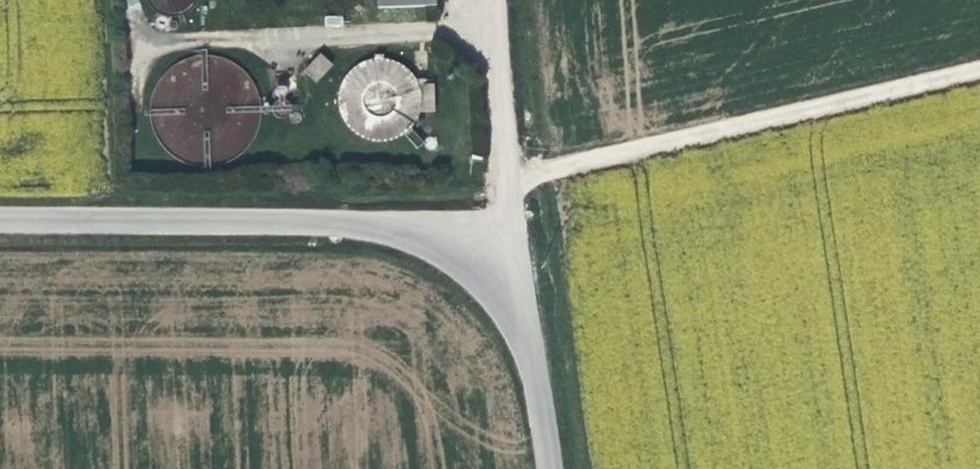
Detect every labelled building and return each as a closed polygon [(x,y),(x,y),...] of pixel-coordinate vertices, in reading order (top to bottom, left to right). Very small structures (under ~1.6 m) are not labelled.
[(147,6),(156,15),(168,20),(181,20),(192,14),(201,5),(202,0),(145,0),(147,6)] [(322,53),(307,68),(320,83),(335,68),(322,53)] [(235,66),(217,58),(197,57),(179,63),(163,74),(152,91),(148,110),(150,129),(159,147),(173,160),(191,168),(211,169),(229,163),(245,151),(256,135),(260,116),(258,97),(249,79),(235,66)] [(426,111),(437,109),(436,85),(425,84),(426,75),(407,77),(408,65),(392,59),(372,58),(353,69),(341,85),(341,115),(353,132),(368,139),(395,140),(406,134),(413,145),(425,139),(414,123),(426,111)]
